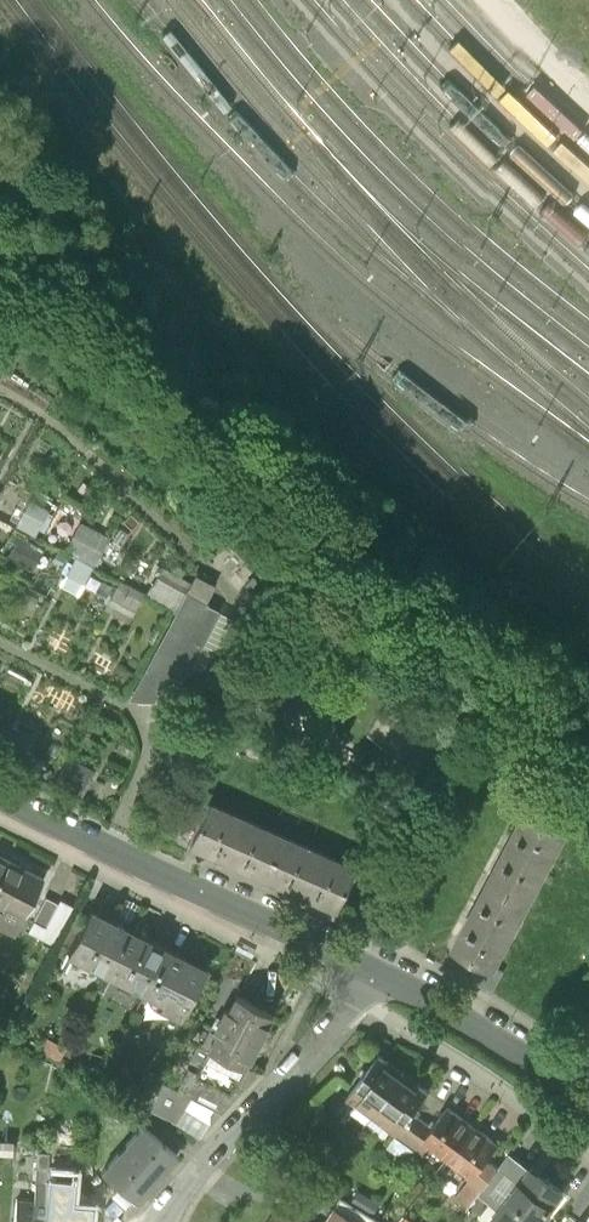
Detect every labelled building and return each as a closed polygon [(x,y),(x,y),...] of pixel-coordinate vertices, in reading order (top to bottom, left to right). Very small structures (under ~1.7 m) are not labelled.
[(18,484),(0,475),(0,522),(18,484)] [(23,526),(46,535),(58,505),(35,496),(23,526)] [(106,561),(120,534),(89,518),(74,545),(106,561)] [(81,555),(71,579),(92,587),(101,563),(81,555)] [(126,576),(112,608),(139,619),(153,588),(126,576)] [(186,593),(129,701),(139,703),(154,704),(165,700),(170,688),(178,691),(220,612),(186,593)] [(187,847),(262,881),(284,835),(208,801),(187,847)] [(527,809),(492,879),(535,901),(571,831),(527,809)] [(355,867),(284,835),(262,881),(335,914),(355,867)] [(6,861),(0,872),(0,909),(3,911),(0,916),(0,934),(13,941),(44,880),(6,861)] [(499,971),(535,901),(492,879),(456,949),(480,961),(499,971)] [(58,904),(46,898),(27,934),(53,947),(74,906),(60,899),(58,904)] [(65,957),(104,977),(129,929),(90,909),(65,957)] [(104,977),(145,998),(170,950),(129,929),(104,977)] [(209,970),(170,950),(145,998),(161,1006),(158,1012),(181,1024),(209,970)] [(499,971),(480,961),(470,982),(494,994),(505,974),(499,971)] [(215,1035),(206,1052),(241,1071),(246,1073),(275,1019),(234,998),(227,1011),(222,1009),(210,1033),(215,1035)] [(188,1069),(176,1093),(192,1101),(218,1115),(241,1071),(206,1052),(195,1073),(188,1069)] [(347,1101),(372,1119),(405,1075),(381,1057),(347,1101)] [(432,1094),(405,1075),(372,1119),(406,1146),(425,1122),(415,1116),(432,1094)] [(163,1085),(149,1112),(177,1127),(192,1101),(176,1093),(163,1085)] [(425,1145),(450,1164),(476,1129),(450,1109),(435,1129),(425,1122),(406,1146),(417,1155),(425,1145)] [(139,1123),(98,1175),(143,1211),(184,1159),(139,1123)] [(456,1201),(469,1211),(479,1198),(501,1170),(491,1162),(502,1148),(476,1129),(450,1164),(471,1181),(456,1201)] [(47,1184),(49,1169),(49,1154),(37,1153),(36,1183),(47,1184)] [(501,1170),(479,1198),(500,1213),(531,1171),(510,1156),(501,1170)] [(43,1221),(91,1221),(91,1218),(92,1205),(87,1205),(87,1199),(74,1188),(75,1171),(49,1169),(47,1184),(43,1221)] [(568,1197),(532,1170),(531,1171),(500,1213),(493,1221),(549,1221),(568,1197)] [(14,1221),(43,1221),(47,1184),(36,1183),(34,1202),(16,1200),(15,1211),(14,1221)] [(271,1221),(301,1221),(280,1208),(271,1221)] [(335,1210),(328,1221),(354,1221),(335,1210)]
